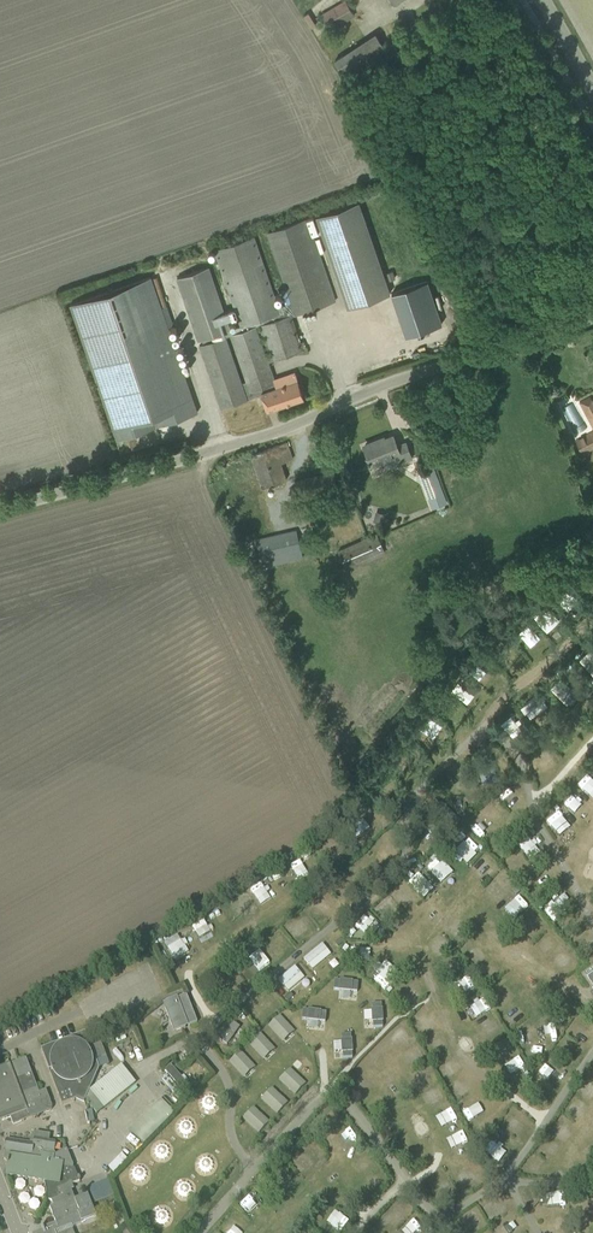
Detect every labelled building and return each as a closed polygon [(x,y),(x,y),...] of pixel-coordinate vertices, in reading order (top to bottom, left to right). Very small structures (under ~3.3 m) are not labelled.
[(330,31),(355,16),(346,0),(344,0),(320,14),(330,31)] [(334,60),(348,79),(389,53),(376,32),(334,60)] [(316,215),(321,229),(348,308),(390,293),(358,201),(316,215)] [(314,239),(313,237),(320,235),(313,216),(266,233),(290,303),(278,307),(262,262),(253,235),(215,249),(241,327),(232,331),(210,266),(177,277),(199,341),(202,340),(203,344),(200,345),(221,407),(262,393),(267,410),(304,398),(298,380),(276,388),(273,378),(267,362),(303,350),(299,338),(291,316),(337,300),(315,238),(314,239)] [(535,236),(540,248),(563,239),(559,228),(535,236)] [(395,279),(393,271),(386,273),(388,281),(395,279)] [(197,412),(150,276),(70,304),(116,440),(197,412)] [(427,281),(391,293),(406,336),(442,324),(427,281)] [(548,293),(550,302),(562,298),(560,290),(548,293)] [(590,396),(579,402),(592,428),(592,402),(590,396)] [(575,440),(583,454),(592,449),(592,447),(592,445),(592,444),(592,431),(575,440)] [(370,462),(371,464),(394,455),(398,464),(412,458),(410,454),(406,442),(397,446),(393,435),(364,446),(368,458),(369,460),(368,460),(369,462),(370,462)] [(251,454),(255,465),(262,488),(287,479),(281,463),(292,458),(287,441),(251,454)] [(446,500),(434,466),(433,465),(418,471),(432,508),(447,502),(446,500)] [(256,539),(262,567),(303,558),(301,550),(296,530),(256,539)] [(338,550),(347,569),(385,552),(376,533),(338,550)] [(532,616),(548,631),(560,619),(544,604),(532,616)] [(519,641),(528,632),(520,624),(511,632),(519,641)] [(468,670),(484,685),(494,675),(477,660),(468,670)] [(568,703),(577,691),(558,676),(548,688),(568,703)] [(468,702),(474,693),(455,681),(449,691),(468,702)] [(528,718),(548,704),(539,692),(520,706),(528,718)] [(572,720),(578,728),(587,721),(581,713),(572,720)] [(433,738),(442,725),(426,714),(417,726),(433,738)] [(475,758),(484,785),(495,781),(486,754),(475,758)] [(590,774),(582,783),(592,794),(592,777),(590,774)] [(571,815),(578,809),(570,799),(563,806),(571,815)] [(489,813),(499,824),(509,815),(499,804),(489,813)] [(436,813),(451,829),(459,821),(444,806),(436,813)] [(545,820),(553,829),(562,821),(554,813),(545,820)] [(472,832),(482,840),(494,825),(484,817),(472,832)] [(465,863),(479,850),(462,833),(455,839),(459,844),(452,850),(465,863)] [(526,837),(517,845),(531,860),(540,852),(526,837)] [(435,844),(431,848),(435,853),(439,848),(435,844)] [(471,870),(480,878),(494,862),(484,854),(471,870)] [(438,855),(425,865),(439,882),(452,872),(438,855)] [(298,881),(308,874),(298,859),(288,866),(298,881)] [(422,897),(433,887),(419,872),(408,882),(422,897)] [(542,896),(552,888),(545,879),(535,886),(542,896)] [(252,886),(256,897),(268,892),(263,881),(252,886)] [(401,888),(391,899),(405,911),(415,901),(401,888)] [(516,894),(502,907),(513,918),(527,905),(516,894)] [(554,921),(570,907),(560,895),(544,910),(554,921)] [(388,926),(398,916),(382,901),(372,911),(388,926)] [(449,923),(461,936),(470,928),(457,914),(449,923)] [(531,935),(541,926),(530,914),(520,923),(531,935)] [(355,929),(366,934),(372,921),(361,916),(355,929)] [(199,943),(212,937),(203,919),(191,925),(199,943)] [(292,938),(301,931),(293,921),(284,929),(292,938)] [(163,941),(174,961),(188,953),(177,933),(163,941)] [(540,944),(551,952),(558,942),(547,934),(540,944)] [(268,954),(279,945),(271,936),(261,945),(268,954)] [(428,945),(437,955),(448,946),(439,936),(428,945)] [(584,955),(592,947),(584,938),(576,946),(584,955)] [(320,943),(302,959),(311,970),(330,954),(320,943)] [(463,953),(470,964),(481,957),(474,947),(463,953)] [(348,961),(368,963),(369,950),(350,948),(348,961)] [(257,949),(246,958),(259,972),(270,963),(257,949)] [(456,957),(443,962),(447,973),(460,967),(456,957)] [(378,974),(373,979),(385,990),(400,974),(383,959),(374,970),(378,974)] [(294,965),(277,980),(287,992),(304,976),(294,965)] [(492,966),(477,975),(484,985),(498,975),(492,966)] [(583,974),(592,987),(592,966),(583,974)] [(457,984),(462,996),(474,991),(468,979),(457,984)] [(334,980),(333,990),(357,992),(358,983),(334,980)] [(408,1006),(417,997),(408,986),(398,995),(408,1006)] [(339,992),(338,998),(354,1000),(355,994),(339,992)] [(163,1004),(173,1033),(197,1023),(187,995),(163,1004)] [(557,1004),(569,1015),(576,1008),(564,996),(557,1004)] [(477,999),(464,1008),(472,1019),(485,1010),(477,999)] [(381,1004),(371,1004),(373,1028),(382,1027),(381,1004)] [(303,1010),(301,1020),(325,1022),(326,1013),(303,1010)] [(284,1041),(293,1028),(274,1015),(265,1029),(284,1041)] [(228,1024),(227,1025),(226,1024),(215,1039),(227,1047),(240,1028),(229,1020),(227,1024),(228,1024)] [(418,1035),(430,1030),(425,1020),(414,1025),(418,1035)] [(570,1034),(580,1039),(585,1029),(575,1024),(570,1034)] [(522,1025),(515,1035),(525,1043),(532,1033),(522,1025)] [(399,1047),(414,1038),(407,1027),(392,1037),(399,1047)] [(266,1038),(270,1035),(264,1028),(246,1043),(261,1060),(275,1048),(266,1038)] [(85,1101),(88,1094),(99,1069),(93,1052),(86,1033),(41,1050),(62,1106),(74,1101),(75,1099),(84,1102),(85,1101)] [(351,1034),(341,1035),(343,1059),(352,1058),(351,1034)] [(534,1036),(523,1052),(539,1062),(550,1046),(534,1036)] [(426,1044),(429,1054),(441,1050),(438,1040),(426,1044)] [(503,1041),(494,1046),(500,1057),(509,1052),(503,1041)] [(565,1056),(572,1050),(564,1042),(557,1049),(565,1056)] [(404,1062),(421,1055),(417,1046),(401,1052),(404,1062)] [(227,1062),(242,1078),(254,1066),(239,1050),(227,1062)] [(443,1079),(460,1070),(453,1058),(436,1068),(443,1079)] [(10,1118),(13,1125),(49,1112),(51,1110),(52,1110),(52,1108),(52,1106),(51,1105),(46,1091),(39,1093),(26,1059),(0,1068),(0,1122),(10,1118)] [(505,1068),(513,1075),(521,1067),(513,1059),(505,1068)] [(164,1071),(186,1095),(192,1091),(171,1065),(164,1071)] [(538,1074),(548,1079),(552,1070),(542,1065),(538,1074)] [(414,1083),(430,1076),(426,1066),(410,1073),(414,1083)] [(105,1108),(133,1085),(120,1068),(91,1091),(105,1108)] [(276,1080),(293,1096),(304,1083),(287,1068),(276,1080)] [(359,1096),(372,1084),(364,1074),(351,1087),(359,1096)] [(454,1099),(470,1091),(466,1080),(449,1088),(454,1099)] [(576,1092),(592,1099),(592,1097),(592,1088),(581,1082),(576,1092)] [(258,1098),(275,1115),(286,1103),(269,1086),(258,1098)] [(424,1093),(433,1106),(444,1098),(435,1086),(424,1093)] [(207,1090),(199,1098),(207,1107),(215,1099),(207,1090)] [(374,1112),(384,1104),(377,1095),(367,1103),(374,1112)] [(476,1099),(462,1109),(469,1119),(483,1109),(476,1099)] [(156,1112),(148,1119),(160,1131),(175,1115),(160,1100),(152,1108),(156,1112)] [(240,1118),(257,1133),(267,1122),(250,1107),(240,1118)] [(183,1122),(193,1118),(189,1109),(179,1113),(183,1122)] [(446,1129),(456,1125),(452,1114),(442,1118),(446,1129)] [(483,1135),(494,1121),(485,1114),(474,1128),(483,1135)] [(521,1131),(525,1121),(508,1114),(504,1124),(521,1131)] [(382,1122),(387,1132),(397,1127),(393,1117),(382,1122)] [(553,1126),(563,1134),(569,1126),(559,1118),(553,1126)] [(172,1125),(165,1132),(176,1145),(184,1138),(172,1125)] [(4,1160),(7,1160),(7,1164),(8,1164),(6,1175),(13,1176),(13,1175),(39,1180),(42,1179),(44,1183),(43,1183),(44,1183),(44,1184),(44,1185),(44,1186),(45,1186),(45,1187),(45,1188),(45,1189),(45,1190),(45,1191),(46,1192),(46,1193),(46,1194),(46,1195),(46,1196),(46,1197),(46,1198),(45,1199),(45,1200),(45,1201),(51,1201),(53,1201),(55,1205),(49,1208),(53,1217),(54,1219),(55,1223),(43,1228),(42,1225),(41,1225),(44,1232),(43,1232),(55,1232),(54,1231),(71,1225),(69,1221),(66,1219),(68,1216),(71,1217),(78,1215),(81,1223),(96,1217),(87,1195),(74,1200),(69,1186),(80,1182),(67,1151),(55,1155),(54,1152),(55,1143),(47,1142),(48,1136),(32,1133),(30,1143),(7,1139),(4,1160)] [(173,1143),(164,1133),(160,1137),(169,1146),(173,1143)] [(348,1151),(357,1147),(352,1135),(342,1140),(348,1151)] [(160,1136),(148,1145),(156,1156),(168,1148),(160,1136)] [(461,1137),(451,1141),(456,1154),(466,1150),(461,1137)] [(554,1153),(558,1144),(544,1138),(540,1146),(554,1153)] [(492,1140),(484,1150),(497,1162),(506,1152),(492,1140)] [(214,1158),(223,1166),(231,1157),(223,1149),(214,1158)] [(112,1174),(126,1159),(118,1152),(104,1167),(112,1174)] [(297,1171),(312,1164),(307,1152),(292,1159),(297,1171)] [(361,1171),(371,1165),(365,1155),(355,1161),(361,1171)] [(538,1172),(544,1163),(533,1156),(527,1165),(538,1172)] [(137,1158),(128,1168),(138,1178),(147,1168),(137,1158)] [(209,1160),(197,1171),(206,1180),(218,1169),(209,1160)] [(457,1171),(464,1189),(475,1184),(468,1167),(457,1171)] [(365,1179),(373,1189),(383,1181),(376,1171),(365,1179)] [(87,1187),(95,1204),(114,1195),(106,1179),(87,1187)] [(436,1186),(445,1202),(456,1196),(448,1180),(436,1186)] [(179,1189),(194,1200),(199,1193),(184,1182),(179,1189)] [(481,1210),(488,1220),(503,1210),(496,1200),(481,1210)] [(574,1213),(590,1211),(589,1200),(572,1202),(574,1213)] [(326,1224),(343,1230),(347,1218),(330,1212),(326,1224)] [(471,1213),(462,1220),(472,1231),(480,1224),(471,1213)] [(582,1232),(588,1232),(592,1231),(592,1217),(578,1225),(582,1232)] [(400,1229),(404,1232),(412,1232),(417,1227),(409,1219),(400,1229)] [(515,1230),(508,1219),(491,1229),(494,1232),(510,1232),(515,1230)] [(240,1232),(231,1224),(223,1232),(224,1232),(239,1232),(240,1232)]
